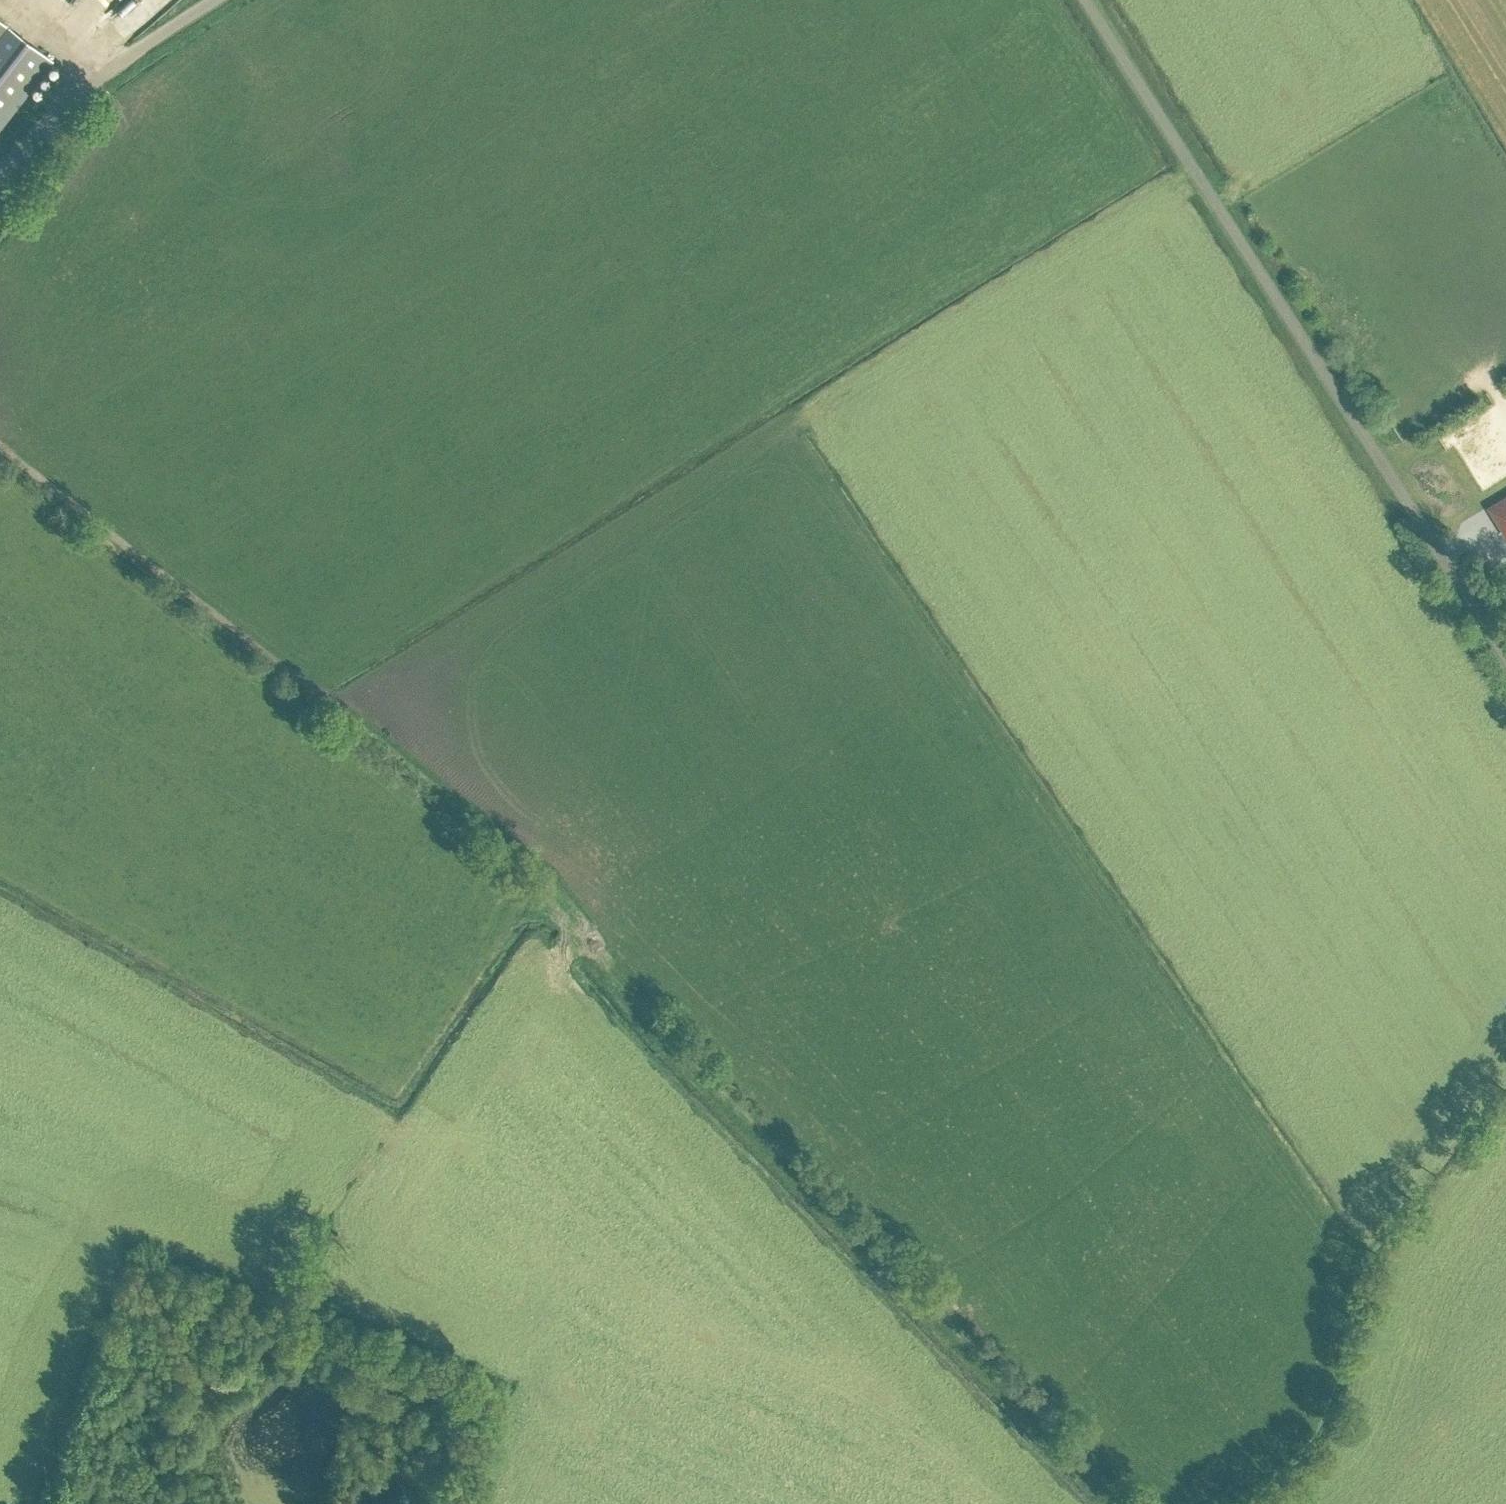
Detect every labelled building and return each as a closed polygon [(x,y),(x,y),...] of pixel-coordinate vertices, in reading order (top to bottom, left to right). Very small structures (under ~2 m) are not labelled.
[(52,59),(0,19),(0,125),(52,59)]
